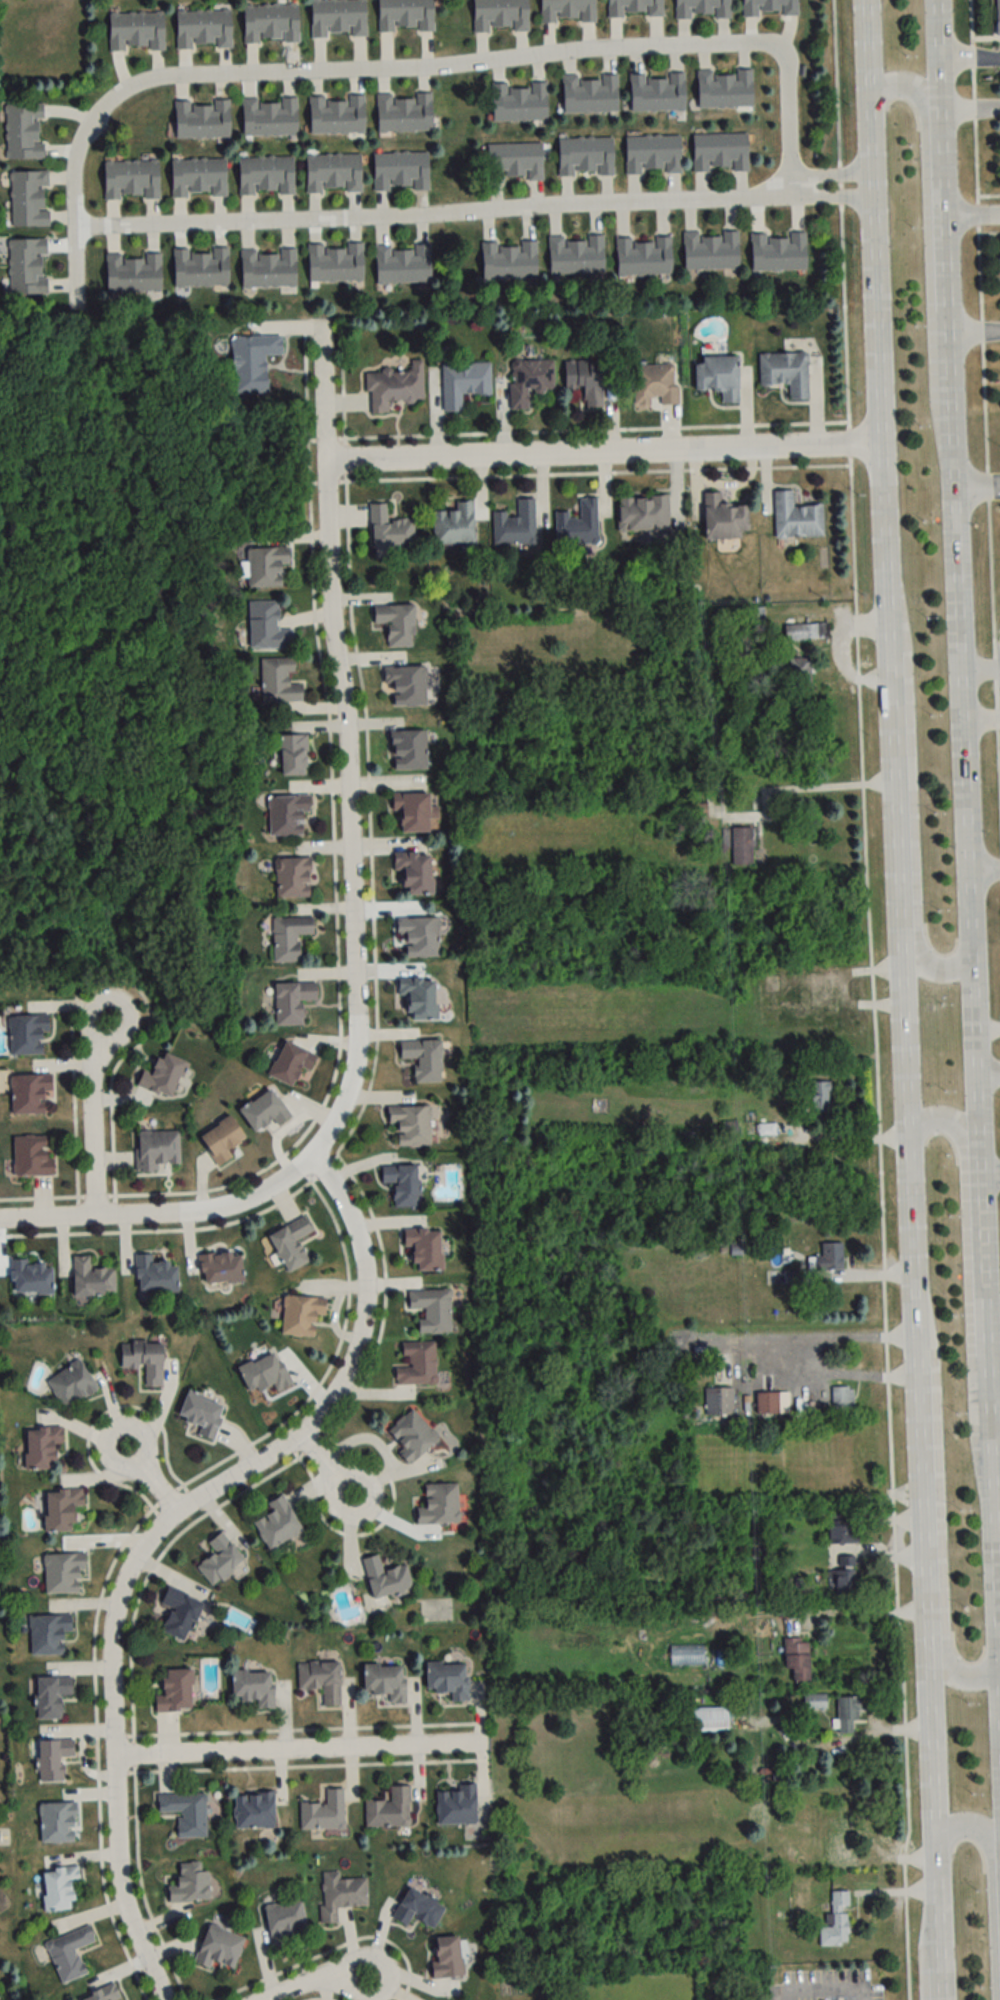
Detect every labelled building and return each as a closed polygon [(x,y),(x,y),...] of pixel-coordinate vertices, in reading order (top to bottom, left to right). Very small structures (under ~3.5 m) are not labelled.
[(366,36),(365,0),(310,0),(311,37),(366,36)] [(432,0),(378,0),(378,31),(432,31),(432,0)] [(473,32),(528,31),(527,0),(472,0),(473,32)] [(540,22),(595,21),(595,0),(539,0),(540,22)] [(662,0),(607,0),(608,18),(663,16),(662,0)] [(674,18),(730,17),(730,0),(674,0),(674,18)] [(797,15),(797,0),(742,0),(742,15),(797,15)] [(243,43),(298,42),(298,4),(242,4),(243,43)] [(231,48),(230,10),(175,10),(176,48),(231,48)] [(163,50),(163,12),(108,13),(109,51),(163,50)] [(751,108),(751,70),(697,71),(697,108),(751,108)] [(685,74),(629,74),(629,111),(685,111),(685,74)] [(618,113),(617,76),(578,77),(578,75),(561,75),(562,114),(618,113)] [(490,86),(491,122),(547,121),(546,83),(530,83),(530,85),(490,86)] [(431,131),(430,93),(410,93),(410,97),(391,98),(391,93),(376,93),(377,132),(431,131)] [(363,95),(348,95),(348,98),(309,98),(309,134),(364,134),(363,95)] [(297,136),(297,98),(241,99),(242,136),(297,136)] [(229,138),(229,101),(174,101),(174,138),(229,138)] [(5,160),(42,159),(42,104),(5,104),(5,160)] [(748,170),(747,133),(692,134),(692,171),(748,170)] [(680,173),(680,135),(625,136),(625,173),(680,173)] [(558,138),(558,175),(613,175),(612,137),(558,138)] [(542,143),(487,144),(487,181),(542,180),(542,143)] [(428,189),(427,152),(372,152),(373,190),(428,189)] [(361,153),(305,154),(306,192),(361,191),(361,153)] [(293,194),(293,156),(238,156),(238,194),(293,194)] [(225,158),(170,159),(171,197),(226,196),(225,158)] [(158,198),(158,160),(103,161),(103,199),(158,198)] [(11,227),(48,226),(47,171),(10,172),(11,227)] [(682,233),(683,269),(738,268),(737,230),(722,231),(722,232),(682,233)] [(806,270),(806,233),(751,233),(751,270),(806,270)] [(549,274),(604,273),(604,236),(548,237),(549,274)] [(671,274),(671,237),(615,238),(616,275),(671,274)] [(8,294),(46,294),(45,239),(7,239),(8,294)] [(536,241),(480,243),(481,280),(537,279),(536,241)] [(362,243),(307,244),(307,282),(362,282),(362,243)] [(376,283),(430,282),(430,244),(375,246),(376,283)] [(227,286),(227,248),(172,249),(173,287),(227,286)] [(240,250),(241,288),(296,287),(295,249),(240,250)] [(160,255),(106,256),(107,293),(161,292),(160,255)] [(267,356),(282,356),(281,336),(230,337),(231,394),(267,393),(267,356)] [(789,400),(808,400),(807,353),(759,354),(759,385),(788,385),(789,400)] [(737,357),(694,357),(694,392),(720,392),(720,402),(737,402),(737,357)] [(510,360),(510,410),(528,409),(528,390),(554,390),(553,360),(510,360)] [(601,360),(564,360),(565,388),(583,388),(583,408),(601,408),(601,360)] [(370,413),(388,413),(388,401),(423,401),(422,361),(410,361),(410,372),(364,372),(365,393),(369,393),(370,413)] [(442,363),(442,411),(462,411),(462,394),(491,394),(490,363),(442,363)] [(676,404),(676,365),(633,365),(633,405),(676,404)] [(823,536),(822,505),(792,505),(792,490),(773,491),(775,537),(823,536)] [(703,493),(704,539),(740,538),(740,532),(747,532),(747,504),(722,505),(721,492),(703,493)] [(617,496),(617,531),(668,531),(668,496),(617,496)] [(597,497),(578,498),(578,517),(569,517),(568,511),(555,512),(556,546),(598,545),(597,497)] [(535,544),(535,498),(517,498),(517,516),(505,516),(505,510),(493,510),(493,545),(535,544)] [(434,543),(473,543),(473,500),(456,500),(456,510),(434,510),(434,543)] [(371,547),(415,546),(414,518),(387,519),(386,503),(369,503),(371,547)] [(247,587),(287,587),(286,547),(247,548),(247,587)] [(248,601),(249,649),(294,648),(294,631),(278,632),(277,600),(248,601)] [(413,605),(372,605),(372,625),(386,625),(386,647),(413,647),(413,605)] [(784,640),(827,640),(827,624),(784,624),(784,640)] [(261,702),(302,702),(301,683),(292,683),(292,658),(261,658),(261,702)] [(788,690),(810,690),(810,659),(788,659),(788,690)] [(425,706),(425,666),(383,666),(383,688),(392,688),(392,706),(425,706)] [(426,730),(391,731),(391,770),(426,770),(426,730)] [(280,776),(307,776),(307,735),(280,735),(280,776)] [(391,794),(391,813),(399,813),(399,833),(429,833),(429,794),(391,794)] [(302,835),(301,813),(309,813),(309,796),(268,797),(269,836),(302,835)] [(732,866),(752,866),(752,829),(722,829),(722,848),(732,848),(732,866)] [(430,853),(396,853),(397,895),(431,894),(430,853)] [(276,858),(276,898),(309,898),(309,858),(276,858)] [(272,963),(299,962),(298,936),(312,936),(312,918),(272,918),(272,963)] [(438,958),(438,918),(396,918),(396,938),(404,938),(404,958),(438,958)] [(398,996),(407,996),(407,1021),(435,1021),(434,979),(398,979),(398,996)] [(274,984),(275,1026),(303,1026),(302,1002),(316,1002),(316,983),(274,984)] [(8,1055),(45,1055),(45,1016),(8,1016),(8,1055)] [(399,1060),(415,1060),(415,1083),(441,1083),(440,1041),(399,1041),(399,1060)] [(315,1056),(283,1042),(267,1076),(291,1087),(299,1070),(307,1074),(315,1056)] [(185,1063),(160,1052),(150,1074),(142,1071),(136,1086),(169,1100),(185,1063)] [(10,1075),(10,1115),(43,1115),(43,1092),(50,1092),(50,1075),(10,1075)] [(830,1082),(811,1082),(811,1118),(830,1118),(830,1082)] [(272,1120),(276,1126),(290,1117),(271,1087),(238,1109),(253,1133),(272,1120)] [(396,1146),(430,1146),(429,1106),(387,1106),(387,1125),(396,1125),(396,1146)] [(197,1136),(216,1167),(231,1158),(226,1149),(243,1139),(230,1116),(197,1136)] [(737,1138),(737,1121),(718,1121),(718,1138),(737,1138)] [(756,1137),(775,1137),(775,1124),(756,1124),(756,1137)] [(169,1174),(169,1165),(179,1165),(179,1131),(136,1131),(136,1174),(169,1174)] [(13,1136),(13,1177),(50,1177),(49,1136),(13,1136)] [(381,1166),(381,1184),(393,1184),(393,1207),(417,1207),(417,1166),(381,1166)] [(312,1233),(305,1217),(268,1234),(285,1273),(308,1263),(298,1239),(312,1233)] [(441,1231),(403,1230),(403,1250),(412,1250),(412,1271),(440,1272),(441,1231)] [(842,1243),(820,1243),(820,1258),(814,1258),(814,1271),(842,1271),(842,1243)] [(242,1283),(240,1253),(199,1255),(202,1286),(242,1283)] [(136,1255),(136,1292),(176,1291),(176,1263),(152,1263),(152,1255),(136,1255)] [(114,1269),(91,1269),(91,1257),(72,1258),(72,1297),(114,1296),(114,1269)] [(11,1263),(12,1296),(51,1296),(51,1263),(11,1263)] [(417,1334),(451,1333),(450,1290),(406,1290),(407,1310),(424,1310),(424,1320),(417,1320),(417,1334)] [(324,1316),(325,1299),(283,1297),(281,1336),(313,1337),(314,1316),(324,1316)] [(396,1385),(435,1385),(435,1342),(402,1342),(402,1367),(396,1367),(396,1385)] [(162,1343),(120,1343),(120,1369),(144,1369),(144,1387),(162,1387),(162,1343)] [(249,1394),(273,1384),(277,1392),(291,1387),(277,1352),(238,1367),(249,1394)] [(96,1390),(79,1360),(46,1379),(63,1409),(96,1390)] [(853,1409),(853,1387),(831,1388),(831,1409),(853,1409)] [(733,1416),(733,1389),(705,1389),(705,1416),(733,1416)] [(176,1421),(198,1428),(195,1438),(212,1443),(224,1404),(185,1392),(176,1421)] [(755,1414),(789,1414),(789,1393),(755,1393),(755,1414)] [(410,1462),(438,1440),(413,1409),(385,1431),(410,1462)] [(25,1428),(24,1470),(53,1471),(53,1444),(62,1444),(62,1428),(25,1428)] [(458,1524),(457,1484),(424,1485),(425,1514),(416,1514),(416,1525),(458,1524)] [(46,1533),(73,1532),(73,1521),(85,1520),(84,1490),(45,1491),(46,1533)] [(268,1551),(302,1533),(282,1496),(268,1504),(272,1512),(253,1523),(268,1551)] [(857,1543),(857,1521),(828,1521),(828,1543),(857,1543)] [(213,1553),(196,1567),(211,1586),(243,1561),(221,1532),(206,1544),(213,1553)] [(44,1594),(81,1594),(80,1554),(44,1554),(44,1594)] [(371,1598),(412,1590),(407,1564),(382,1569),(378,1554),(362,1557),(371,1598)] [(841,1569),(826,1581),(839,1599),(855,1587),(841,1569)] [(161,1631),(187,1641),(202,1600),(166,1586),(160,1604),(170,1607),(161,1631)] [(64,1640),(71,1639),(70,1613),(29,1615),(31,1655),(65,1653),(64,1640)] [(808,1680),(808,1638),(784,1638),(784,1668),(794,1668),(794,1680),(808,1680)] [(669,1666),(703,1666),(703,1645),(669,1645),(669,1666)] [(322,1705),(339,1705),(338,1661),(297,1662),(298,1688),(321,1688),(322,1705)] [(465,1701),(465,1663),(426,1663),(426,1690),(451,1690),(451,1701),(465,1701)] [(388,1703),(404,1703),(404,1664),(363,1664),(363,1693),(388,1693),(388,1703)] [(154,1711),(192,1710),(191,1668),(161,1669),(162,1695),(154,1695),(154,1711)] [(272,1669),(231,1670),(231,1699),(256,1699),(256,1708),(273,1707),(272,1669)] [(35,1719),(62,1719),(61,1696),(71,1696),(71,1676),(35,1676),(35,1719)] [(825,1695),(803,1695),(803,1709),(825,1709),(825,1695)] [(858,1721),(858,1697),(838,1697),(838,1734),(852,1734),(852,1721),(858,1721)] [(726,1731),(726,1708),(689,1708),(690,1731),(726,1731)] [(37,1739),(38,1781),(63,1780),(62,1757),(73,1757),(73,1739),(37,1739)] [(474,1824),(474,1784),(459,1784),(459,1791),(436,1791),(436,1824),(474,1824)] [(409,1785),(390,1785),(390,1800),(364,1800),(364,1826),(409,1826),(409,1785)] [(300,1830),(344,1830),(344,1788),(325,1788),(325,1802),(299,1802),(300,1830)] [(234,1828),(273,1828),(273,1792),(234,1793),(234,1828)] [(178,1837),(205,1837),(204,1793),(157,1793),(157,1812),(178,1812),(178,1837)] [(73,1842),(73,1802),(40,1802),(40,1842),(73,1842)] [(173,1901),(208,1901),(208,1870),(202,1870),(202,1862),(173,1862),(173,1901)] [(78,1866),(40,1868),(43,1911),(72,1909),(70,1883),(79,1882),(78,1866)] [(366,1878),(339,1878),(339,1871),(320,1871),(322,1923),(337,1923),(336,1908),(367,1907),(366,1878)] [(391,1917),(407,1926),(412,1916),(433,1928),(445,1906),(408,1886),(391,1917)] [(819,1946),(848,1946),(848,1891),(830,1891),(830,1927),(819,1927),(819,1946)] [(308,1937),(301,1898),(263,1905),(270,1944),(308,1937)] [(194,1959),(231,1973),(245,1936),(208,1922),(194,1959)] [(60,1983),(86,1974),(78,1950),(97,1943),(91,1925),(45,1940),(60,1983)] [(434,1977),(461,1975),(459,1935),(432,1937),(434,1977)] [(120,1998),(114,1982),(79,1996),(80,1999),(114,1999),(120,1998)]
